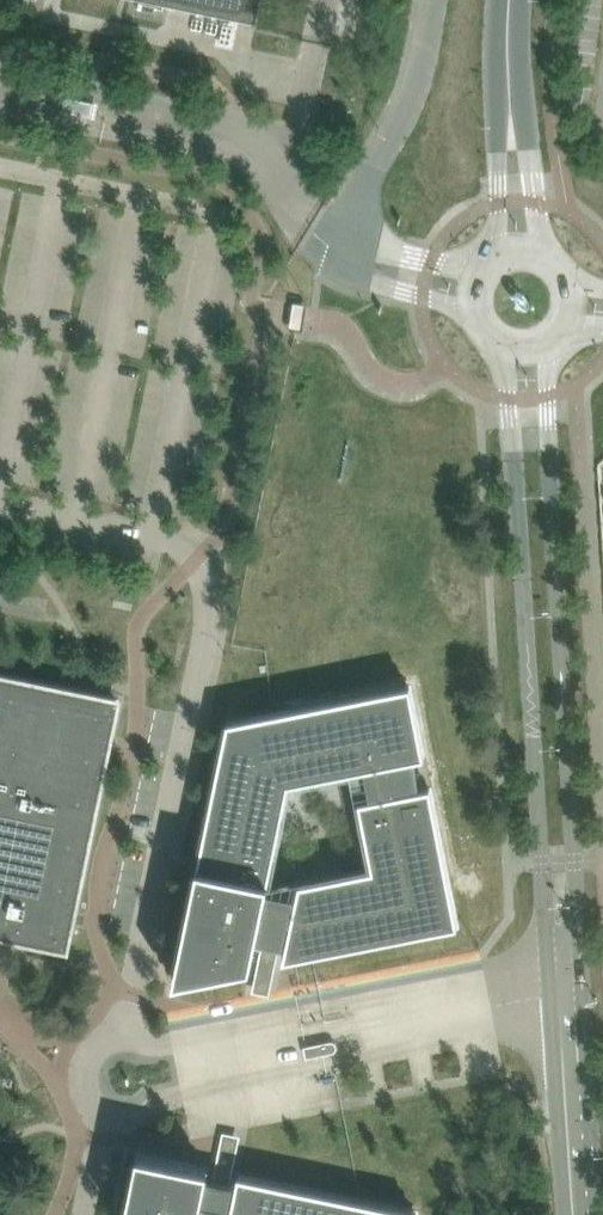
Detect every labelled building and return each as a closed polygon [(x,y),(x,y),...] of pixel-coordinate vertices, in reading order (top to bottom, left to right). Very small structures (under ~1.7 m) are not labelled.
[(170,4),(182,7),(228,16),(255,22),(254,29),(255,29),(256,29),(262,0),(149,0),(170,4)] [(31,941),(38,942),(66,948),(71,925),(74,911),(108,749),(111,735),(118,701),(30,683),(25,682),(0,677),(0,934),(31,941)] [(171,985),(251,970),(255,947),(285,953),(283,963),(460,928),(432,787),(420,790),(414,760),(426,758),(412,685),(226,721),(171,985)] [(239,1173),(237,1186),(207,1179),(210,1167),(209,1167),(137,1151),(123,1214),(418,1214),(420,1210),(239,1173)]
